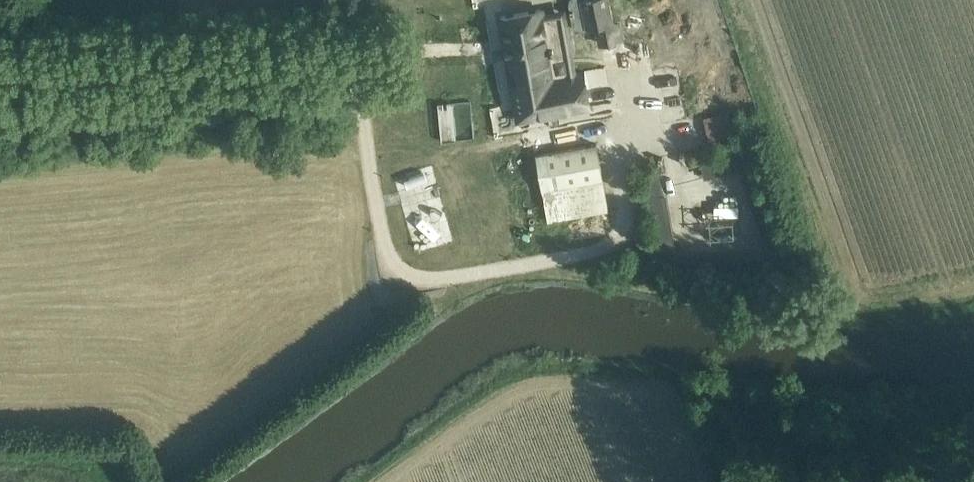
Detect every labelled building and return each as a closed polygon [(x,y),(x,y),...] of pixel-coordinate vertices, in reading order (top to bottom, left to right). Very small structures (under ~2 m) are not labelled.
[(569,2),(575,30),(588,27),(588,25),(597,23),(601,42),(624,37),(620,18),(614,20),(610,0),(570,0),(569,2)] [(542,9),(500,17),(508,61),(520,59),(524,81),(512,83),(519,121),(530,119),(590,108),(583,72),(550,78),(546,55),(569,51),(569,52),(570,52),(567,30),(562,31),(560,17),(543,20),(542,9)] [(648,50),(641,59),(652,68),(660,59),(648,50)] [(709,141),(733,135),(727,113),(704,119),(709,141)] [(596,141),(536,151),(548,217),(608,206),(596,141)] [(715,197),(723,241),(755,235),(750,203),(764,201),(756,153),(707,162),(710,177),(732,173),(736,193),(715,197)]
